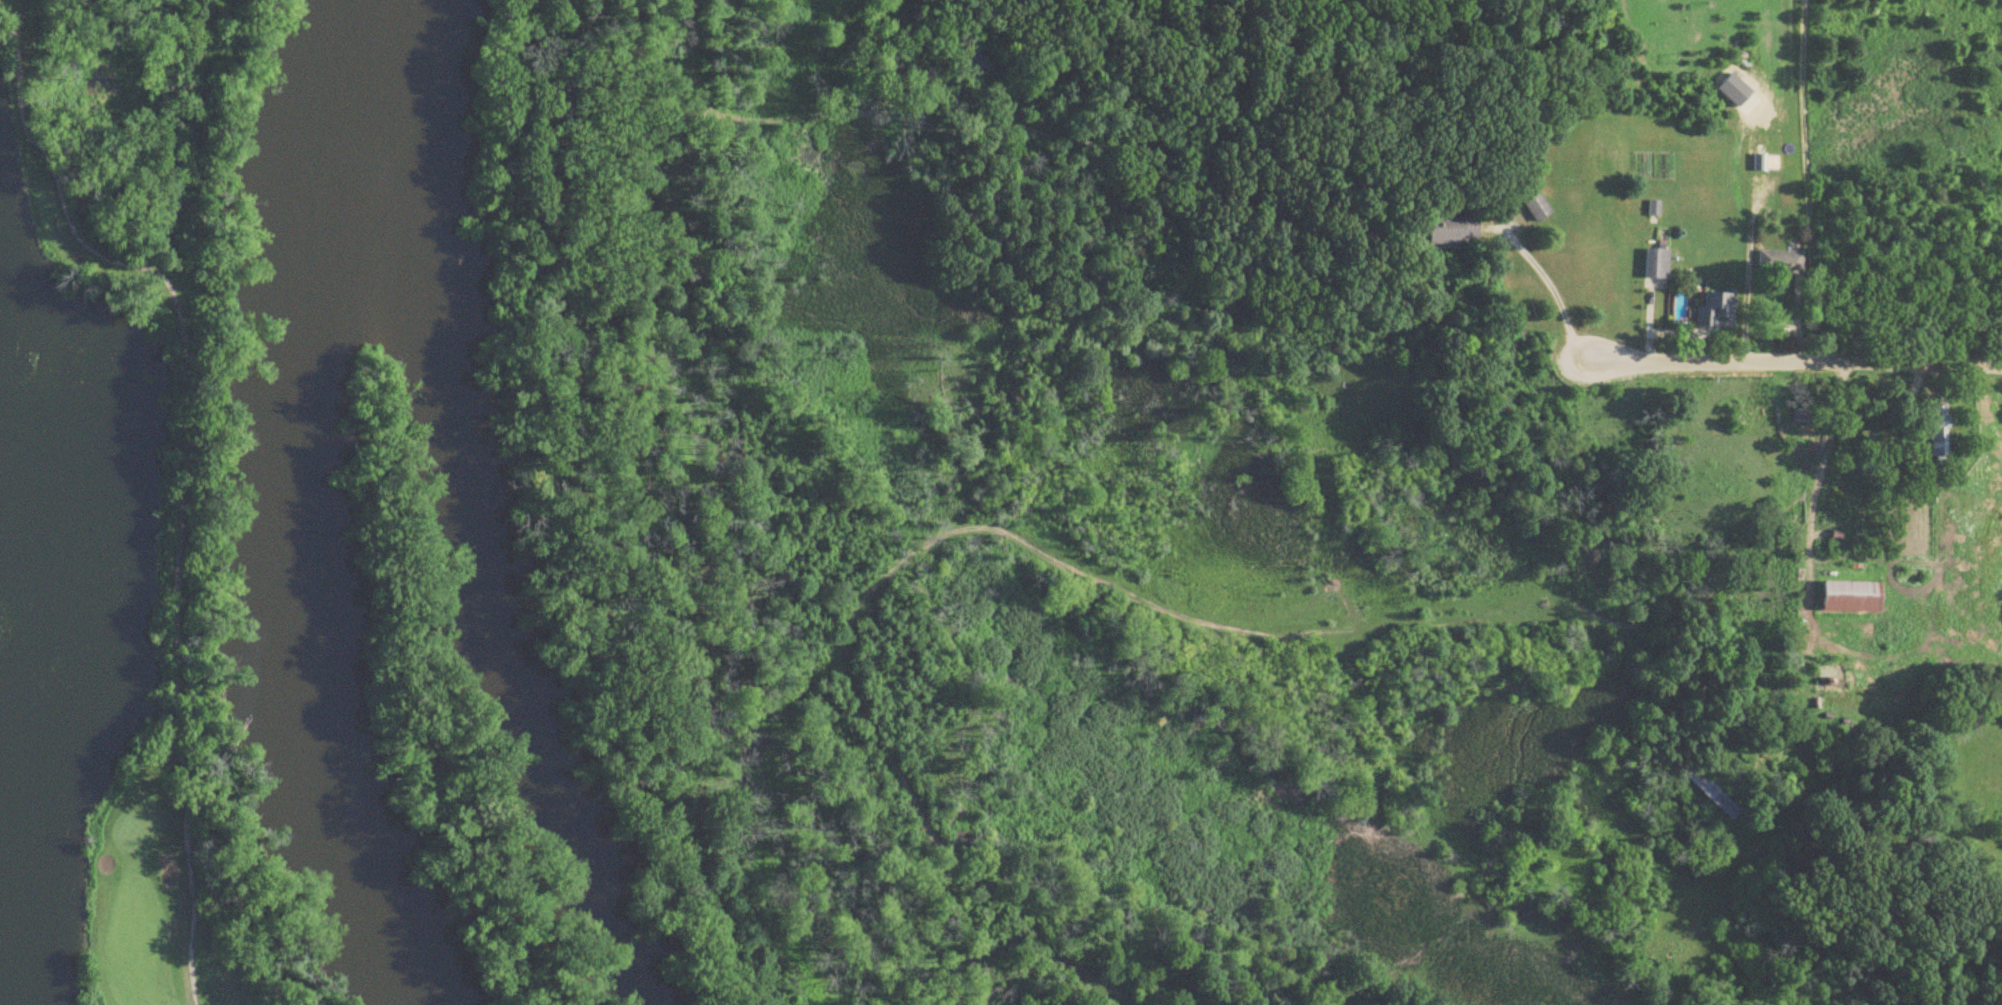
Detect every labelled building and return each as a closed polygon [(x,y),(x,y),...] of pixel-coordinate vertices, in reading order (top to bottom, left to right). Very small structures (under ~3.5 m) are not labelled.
[(1755,173),(1779,173),(1779,156),(1755,156),(1755,173)] [(1552,215),(1540,195),(1524,205),(1536,225),(1552,215)] [(1478,246),(1478,219),(1430,219),(1430,246),(1478,246)] [(1668,280),(1669,251),(1646,250),(1645,279),(1668,280)] [(1804,253),(1759,253),(1759,272),(1804,272),(1804,253)] [(1697,308),(1696,327),(1733,329),(1735,293),(1704,292),(1703,308),(1697,308)] [(1930,407),(1930,467),(1948,467),(1948,407),(1930,407)] [(1916,473),(1916,459),(1903,459),(1903,473),(1916,473)] [(1824,613),(1880,614),(1880,584),(1824,584),(1824,613)] [(1814,661),(1814,691),(1829,691),(1829,661),(1814,661)] [(1741,813),(1692,764),(1682,774),(1731,823),(1741,813)]
